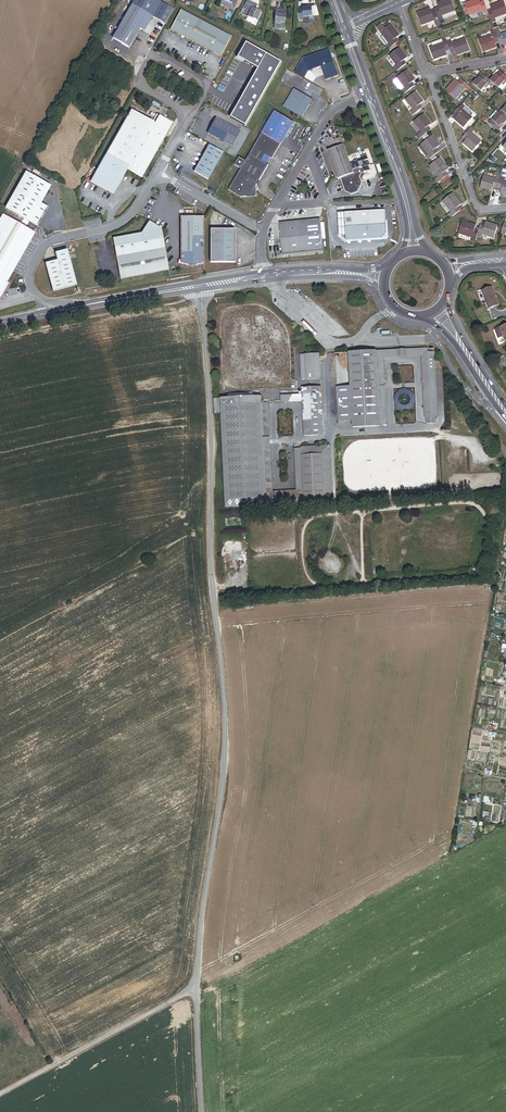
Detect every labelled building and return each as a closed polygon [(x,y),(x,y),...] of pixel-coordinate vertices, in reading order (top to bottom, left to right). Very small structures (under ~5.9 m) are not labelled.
[(160,0),(134,0),(113,37),(130,46),(140,27),(145,30),(148,24),(153,15),(166,22),(174,8),(160,0)] [(224,0),(221,0),(219,4),(232,10),(236,3),(232,2),(231,5),(225,1),(225,0),(224,0)] [(247,18),(253,4),(246,0),(242,9),(244,10),(242,15),(247,18)] [(451,0),(446,0),(437,3),(439,9),(435,10),(436,12),(439,21),(443,19),(442,16),(451,13),(455,11),(451,0)] [(485,3),(480,4),(479,0),(474,0),(465,4),(466,7),(464,8),(466,13),(468,13),(469,16),(477,13),(479,16),(480,17),(484,15),(488,13),(485,3)] [(503,1),(490,6),(493,11),(488,13),(492,22),(492,23),(496,22),(495,18),(505,14),(505,8),(503,1)] [(253,4),(247,18),(252,20),(253,20),(256,21),(260,13),(255,11),(257,6),(253,4)] [(315,8),(300,8),(301,15),(305,15),(305,17),(312,16),(312,15),(315,15),(315,8)] [(439,21),(436,12),(432,14),(430,8),(416,13),(421,26),(434,21),(436,24),(439,23),(439,21)] [(232,37),(181,10),(170,30),(181,35),(183,38),(185,38),(190,40),(221,57),(232,37)] [(272,10),(272,25),(277,25),(277,24),(281,24),(281,16),(276,15),(276,10),(272,10)] [(399,35),(391,24),(385,29),(381,24),(376,28),(383,36),(380,38),(384,43),(387,41),(389,43),(386,46),(389,49),(396,43),(397,42),(395,39),(399,35)] [(494,42),(498,41),(495,32),(495,30),(490,32),(492,35),(478,40),(483,53),(496,48),(494,42)] [(500,34),(499,31),(495,32),(498,41),(499,42),(503,41),(505,47),(505,46),(505,32),(500,34)] [(447,56),(445,50),(449,48),(446,41),(445,38),(441,39),(442,43),(432,46),(429,48),(433,58),(434,60),(447,56)] [(470,51),(465,38),(452,43),(450,40),(446,41),(449,48),(450,52),(454,51),(456,56),(470,51)] [(244,126),(281,64),(245,43),(237,58),(257,70),(229,118),(244,126)] [(389,56),(396,66),(393,68),(396,72),(405,65),(402,61),(407,57),(399,48),(389,56)] [(328,49),(302,58),(306,72),(320,67),(324,81),(331,78),(337,76),(328,49)] [(410,83),(415,79),(407,69),(397,78),(405,88),(402,90),(404,93),(404,94),(413,87),(410,83)] [(505,82),(505,77),(500,71),(494,77),(493,77),(490,81),(491,82),(494,85),(498,89),(499,88),(505,81),(505,82)] [(489,85),(491,82),(490,81),(482,74),(477,80),(476,80),(472,84),(481,91),(487,84),(489,85)] [(405,88),(397,78),(395,80),(402,90),(405,88)] [(459,84),(455,80),(446,90),(456,99),(465,89),(468,91),(471,88),(462,80),(459,84)] [(313,100),(294,89),(284,107),(302,118),(308,109),(313,100)] [(418,105),(423,102),(416,92),(405,100),(413,110),(410,112),(412,116),(415,114),(421,109),(418,105)] [(455,118),(454,119),(463,128),(472,118),(469,115),(463,110),(466,107),(462,104),(455,112),(458,115),(455,118)] [(472,112),(466,107),(463,110),(469,115),(472,112)] [(153,122),(132,110),(96,175),(99,176),(117,187),(129,165),(132,167),(131,168),(137,171),(143,174),(172,122),(160,115),(155,125),(152,123),(153,122)] [(498,113),(496,111),(490,118),(491,119),(492,120),(498,113)] [(241,197),(257,197),(256,190),(255,190),(253,189),(255,186),(256,187),(257,184),(261,178),(268,165),(267,164),(262,161),(265,155),(270,158),(272,159),(293,123),(275,112),(245,161),(239,157),(235,165),(241,169),(228,190),(241,197)] [(505,122),(505,120),(498,113),(492,120),(491,119),(488,122),(497,130),(502,124),(503,125),(505,122)] [(155,125),(160,115),(158,114),(153,122),(152,123),(155,125)] [(427,127),(431,124),(424,114),(413,122),(421,132),(418,134),(421,138),(429,131),(427,127)] [(238,131),(215,118),(212,125),(207,133),(230,146),(238,131)] [(117,187),(99,176),(94,184),(115,196),(129,170),(143,178),(174,123),(172,122),(143,174),(137,171),(131,168),(132,167),(129,165),(117,187)] [(467,139),(463,144),(472,152),(481,142),(472,134),(475,131),(471,127),(467,131),(463,136),(467,139)] [(437,153),(435,150),(440,146),(432,135),(421,144),(418,147),(425,157),(426,156),(429,160),(431,158),(435,155),(437,153)] [(222,153),(207,144),(197,163),(192,171),(206,179),(222,153)] [(332,164),(338,179),(340,179),(341,181),(359,175),(368,172),(366,167),(370,165),(367,156),(361,158),(362,162),(358,163),(357,161),(353,162),(356,169),(353,170),(343,145),(327,151),(332,164)] [(270,158),(265,155),(262,161),(267,164),(270,158)] [(446,171),(449,169),(440,158),(429,166),(438,177),(435,179),(438,183),(441,181),(447,176),(444,173),(446,171)] [(51,185),(26,171),(6,207),(38,225),(45,213),(48,207),(47,206),(42,203),(41,203),(51,185)] [(447,176),(441,181),(444,184),(451,178),(446,171),(444,173),(447,176)] [(361,180),(359,175),(341,181),(344,188),(345,192),(351,195),(355,194),(361,180)] [(498,187),(501,177),(497,176),(496,179),(483,175),(480,189),(491,192),(493,186),(498,187)] [(504,182),(505,178),(501,177),(498,187),(502,189),(500,194),(505,196),(505,182),(504,182)] [(457,208),(462,204),(453,193),(442,201),(451,212),(448,214),(451,218),(460,211),(457,208)] [(348,212),(344,213),(346,237),(346,240),(382,238),(386,233),(385,210),(348,212)] [(3,212),(0,217),(0,297),(2,297),(10,283),(7,281),(15,267),(36,231),(3,212)] [(203,262),(203,215),(183,215),(180,215),(180,262),(181,262),(203,262)] [(149,220),(142,232),(162,229),(149,220)] [(320,220),(280,224),(280,231),(283,255),(323,251),(320,220)] [(477,237),(478,232),(474,231),(475,225),(462,221),(459,234),(472,238),(471,241),(475,242),(477,237)] [(493,238),(497,225),(486,222),(484,228),(480,227),(478,232),(477,237),(481,238),(482,235),(493,238)] [(126,235),(113,237),(121,278),(169,269),(162,229),(142,232),(126,235)] [(235,229),(210,229),(210,262),(235,262),(235,245),(235,229)] [(77,284),(68,249),(61,250),(56,252),(58,259),(46,262),(53,290),(77,284)] [(492,287),(482,291),(489,308),(498,305),(492,287)] [(495,329),(498,338),(503,336),(504,341),(505,340),(505,325),(495,329)] [(428,348),(407,349),(407,355),(424,354),(427,417),(427,423),(434,423),(434,416),(436,416),(433,370),(434,370),(434,365),(429,365),(429,357),(435,357),(435,352),(428,352),(428,348)] [(384,389),(385,419),(387,419),(384,358),(422,356),(425,417),(427,417),(424,354),(407,355),(407,349),(399,350),(399,355),(382,356),(383,385),(379,385),(379,389),(384,389)] [(350,386),(336,387),(338,422),(352,421),(353,427),(353,428),(381,426),(380,420),(385,419),(384,389),(379,389),(379,385),(383,385),(382,356),(399,355),(399,350),(349,352),(350,386)] [(319,355),(305,355),(306,380),(320,379),(319,355)] [(438,416),(435,357),(429,357),(429,365),(434,365),(434,370),(433,370),(436,416),(438,416)] [(317,436),(315,387),(301,388),(302,395),(302,400),(302,402),(304,437),(317,436)] [(395,390),(394,408),(413,409),(414,391),(395,390)] [(227,399),(213,399),(214,414),(221,414),(226,508),(266,506),(266,502),(261,404),(260,397),(254,397),(254,396),(251,393),(229,395),(227,397),(227,399)] [(266,404),(261,404),(266,502),(281,501),(281,496),(304,495),(301,448),(296,448),(299,490),(270,491),(266,404)] [(329,445),(310,446),(310,449),(327,448),(330,496),(332,495),(329,445)] [(330,496),(327,448),(310,449),(310,446),(301,447),(301,448),(304,495),(281,496),(281,501),(266,502),(266,506),(267,505),(285,504),(284,498),(291,497),(291,503),(302,502),(302,497),(304,497),(305,505),(325,504),(325,496),(330,496)] [(267,505),(267,507),(305,505),(304,497),(302,497),(302,502),(291,503),(291,497),(284,498),(285,504),(267,505)]
